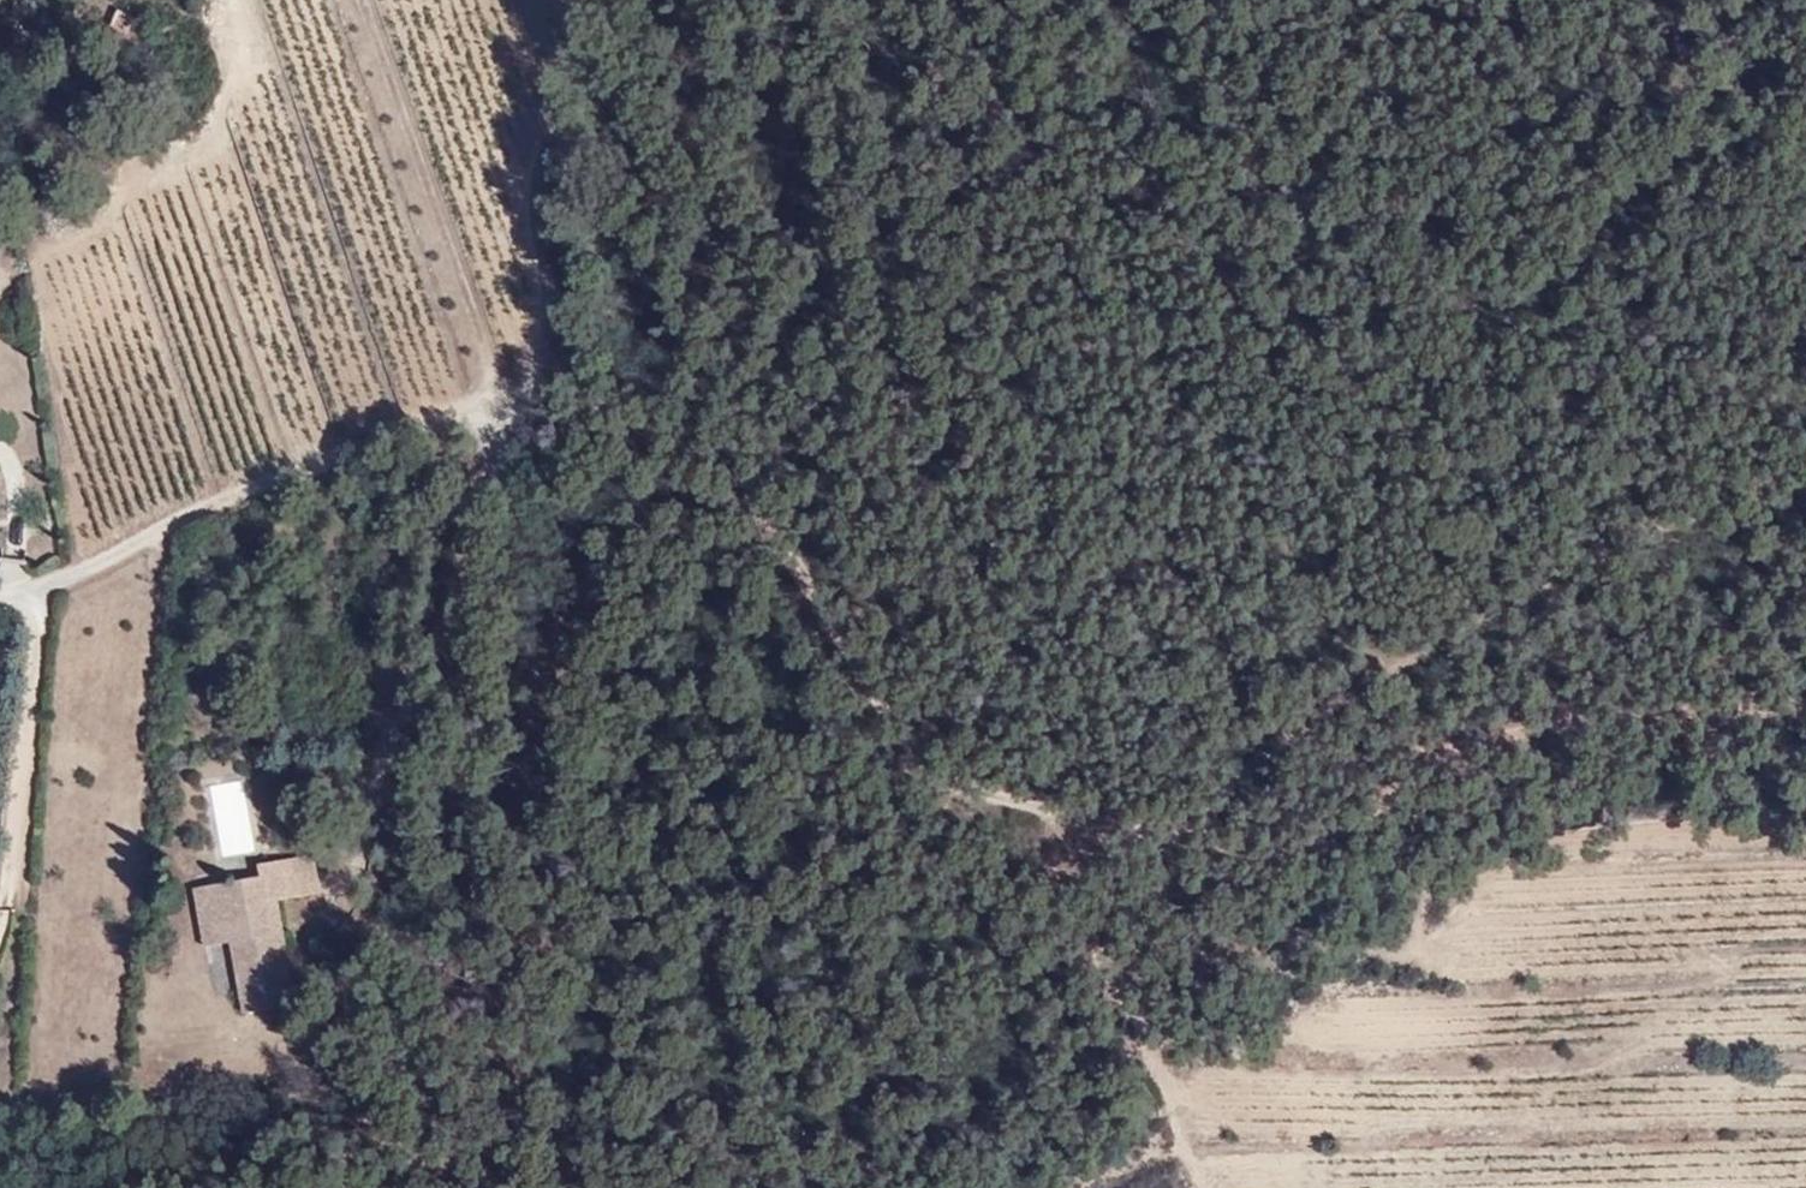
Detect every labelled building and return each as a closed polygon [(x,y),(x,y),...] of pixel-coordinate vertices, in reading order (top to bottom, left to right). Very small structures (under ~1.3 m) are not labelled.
[(329,863),(203,890),(214,1020),(306,1014),(329,863)] [(0,954),(0,1005),(11,958),(0,954)]
